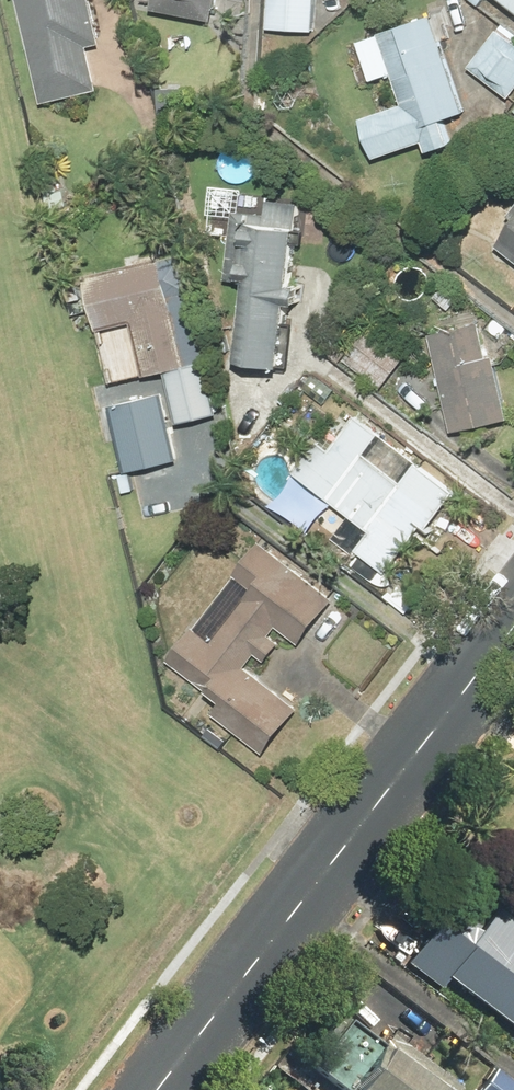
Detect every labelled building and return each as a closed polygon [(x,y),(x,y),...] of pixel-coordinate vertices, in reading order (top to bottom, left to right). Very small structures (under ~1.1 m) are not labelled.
[(45,103),(104,89),(94,46),(106,43),(96,0),(21,0),(45,103)] [(155,10),(219,21),(223,0),(157,0),(155,10)] [(272,30),(318,32),(319,0),(273,0),(272,30)] [(470,112),(435,14),(362,40),(376,80),(398,72),(409,104),(367,118),(380,158),(429,142),(433,153),(458,144),(449,119),(470,112)] [(501,29),(473,67),(513,97),(513,39),(501,29)] [(249,281),(242,360),(290,365),(297,302),(307,303),(309,283),(298,282),(304,228),(301,228),(304,203),(272,200),(270,215),(238,212),(231,279),(249,281)] [(501,245),(513,255),(513,229),(501,245)] [(158,374),(172,426),(216,415),(175,254),(78,279),(86,312),(92,333),(127,325),(140,379),(158,374)] [(434,334),(457,432),(513,418),(513,417),(500,355),(493,357),(485,323),(434,334)] [(376,327),(350,359),(385,388),(412,356),(376,327)] [(327,353),(339,363),(358,340),(345,330),(327,353)] [(175,461),(160,396),(105,408),(120,474),(175,461)] [(320,444),(298,472),(375,532),(361,549),(389,571),(422,529),(416,524),(420,519),(431,527),(457,493),(422,465),(408,483),(369,453),(385,433),(362,415),(332,453),(320,444)] [(339,600),(263,541),(236,574),(255,589),(216,639),(200,627),(173,661),(225,703),(217,713),(269,754),(305,709),(249,666),(280,627),(303,645),(339,600)] [(442,989),(449,978),(513,1028),(513,922),(499,911),(482,932),(475,929),(462,931),(456,936),(442,924),(409,964),(442,989)] [(392,1033),(386,1042),(357,1020),(322,1064),(354,1089),(353,1089),(461,1089),(463,1088),(392,1033)] [(496,1071),(482,1089),(513,1089),(513,1085),(496,1071)]
